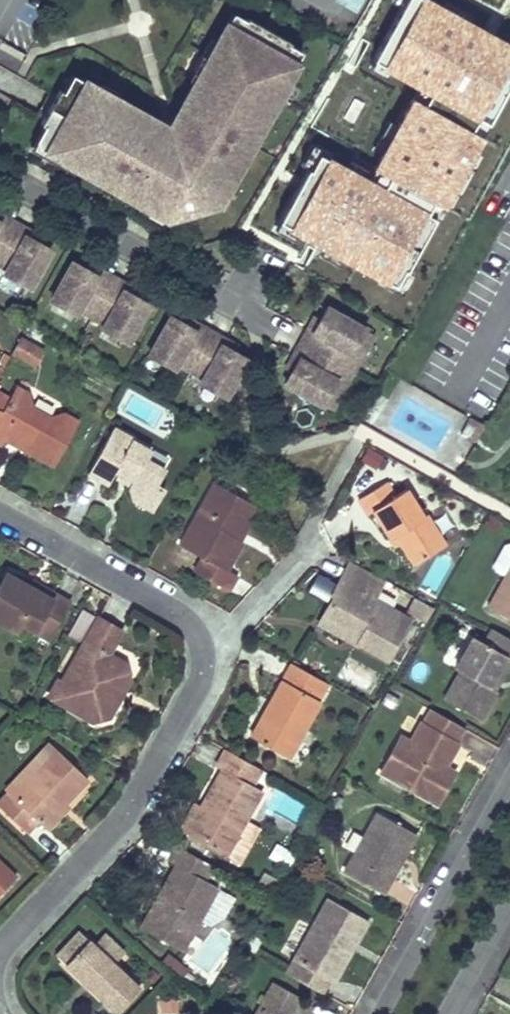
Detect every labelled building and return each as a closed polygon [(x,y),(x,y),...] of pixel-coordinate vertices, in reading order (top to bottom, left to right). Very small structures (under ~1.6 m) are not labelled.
[(385,303),(509,91),(509,26),(466,0),(388,0),(314,125),(330,134),(270,236),(385,303)] [(249,18),(236,9),(220,39),(223,41),(205,71),(202,69),(183,102),(188,105),(182,116),(157,123),(145,117),(149,111),(116,92),(113,96),(99,88),(101,84),(75,69),(65,86),(62,84),(56,95),(52,102),(42,118),(46,119),(37,134),(78,158),(75,161),(108,180),(107,182),(120,189),(121,187),(151,205),(156,198),(169,206),(182,202),(184,210),(185,209),(200,205),(201,205),(199,197),(212,194),(219,181),(227,186),(227,185),(244,155),(246,155),(253,143),(252,142),(270,110),(267,107),(285,77),(288,79),(305,50),(292,42),(293,41),(250,15),(249,18)] [(214,36),(196,67),(202,69),(205,71),(223,41),(220,39),(214,36)] [(276,112),(294,82),(288,79),(285,77),(267,107),(270,110),(276,112)] [(118,87),(104,79),(101,84),(99,88),(113,96),(116,92),(118,87)] [(37,134),(32,143),(73,167),(75,161),(78,158),(37,134)] [(212,194),(199,197),(201,205),(200,205),(200,207),(220,202),(229,186),(227,185),(227,186),(219,181),(212,194)] [(169,206),(156,198),(151,205),(150,206),(167,217),(186,211),(185,209),(184,210),(182,202),(169,206)] [(0,208),(0,216),(12,223),(15,217),(0,208)] [(12,223),(0,216),(0,244),(12,223)] [(41,232),(15,217),(12,223),(25,231),(26,230),(38,237),(41,232)] [(12,223),(0,244),(0,258),(7,262),(4,268),(29,282),(51,244),(38,237),(26,230),(25,231),(12,223)] [(211,239),(191,244),(192,247),(193,250),(213,245),(212,242),(211,239)] [(97,271),(72,257),(50,294),(75,308),(78,303),(91,311),(109,279),(96,272),(97,271)] [(113,273),(87,259),(84,263),(97,271),(96,272),(109,279),(113,273)] [(139,288),(113,273),(109,279),(122,287),(123,286),(136,293),(139,288)] [(122,287),(109,279),(91,311),(104,318),(101,323),(126,338),(148,300),(136,293),(123,286),(122,287)] [(312,330),(307,328),(299,341),(350,371),(358,357),(349,352),(363,328),(326,306),(319,318),(312,330)] [(169,313),(148,350),(172,365),(175,360),(188,367),(206,336),(193,328),(194,327),(182,320),(169,313)] [(210,330),(185,315),(182,320),(194,327),(193,328),(206,336),(210,330)] [(314,316),(307,328),(312,330),(319,318),(314,316)] [(358,357),(372,333),(363,328),(349,352),(358,357)] [(236,344),(210,330),(206,336),(219,343),(220,342),(232,349),(236,344)] [(219,343),(206,336),(188,367),(201,375),(198,380),(223,394),(245,356),(232,349),(220,342),(219,343)] [(11,353),(34,366),(43,350),(20,337),(11,353)] [(350,371),(299,341),(291,355),(296,358),(289,370),(282,382),(320,403),(334,380),(342,384),(350,371)] [(0,363),(0,372),(1,372),(9,356),(5,354),(0,363)] [(296,358),(291,355),(284,367),(289,370),(296,358)] [(320,403),(328,408),(342,384),(334,380),(320,403)] [(2,412),(10,398),(0,392),(0,411),(2,412)] [(2,445),(5,440),(8,435),(17,440),(23,438),(25,443),(22,448),(54,466),(79,421),(64,413),(51,417),(32,406),(28,393),(10,398),(2,412),(0,411),(0,443),(2,445)] [(113,428),(88,472),(108,483),(115,470),(133,480),(130,486),(134,499),(153,510),(165,490),(157,485),(165,470),(146,460),(151,451),(132,441),(133,439),(113,428)] [(8,435),(5,440),(22,448),(25,443),(23,438),(17,440),(8,435)] [(378,466),(384,453),(367,445),(361,459),(378,466)] [(214,482),(180,544),(202,557),(194,571),(227,589),(236,575),(227,569),(243,542),(239,540),(230,535),(249,502),(214,482)] [(386,482),(359,499),(367,514),(373,511),(390,539),(396,536),(400,542),(414,564),(445,545),(427,515),(423,517),(406,489),(395,496),(386,482)] [(239,540),(257,506),(249,502),(230,535),(239,540)] [(502,522),(489,515),(483,525),(496,532),(502,522)] [(390,539),(394,546),(400,542),(396,536),(390,539)] [(488,606),(509,619),(509,544),(505,545),(494,564),(496,570),(505,575),(488,606)] [(329,603),(318,623),(357,645),(358,644),(387,660),(410,619),(374,598),(384,580),(350,561),(339,580),(341,582),(339,585),(329,603)] [(0,611),(0,612),(0,622),(16,630),(20,623),(48,638),(68,601),(54,593),(51,598),(29,586),(6,573),(0,583),(0,611)] [(318,573),(308,591),(329,603),(339,585),(318,573)] [(54,593),(32,581),(29,586),(51,598),(54,593)] [(417,598),(409,612),(426,622),(434,608),(417,598)] [(68,633),(80,640),(94,616),(82,608),(68,633)] [(59,678),(48,696),(93,722),(108,718),(121,696),(113,691),(128,665),(108,654),(122,629),(99,615),(63,680),(59,678)] [(455,668),(460,671),(444,699),(481,719),(497,690),(494,689),(489,686),(505,656),(509,658),(509,639),(492,629),(484,643),(473,636),(455,668)] [(509,660),(509,658),(505,656),(489,686),(494,689),(509,660)] [(292,663),(252,735),(289,755),(320,700),(318,699),(327,683),(292,663)] [(121,696),(130,679),(128,665),(113,691),(121,696)] [(420,722),(410,741),(401,735),(381,772),(437,804),(456,771),(446,766),(444,764),(447,758),(450,759),(459,743),(456,742),(465,728),(431,709),(422,723),(420,722)] [(0,800),(0,807),(26,832),(37,820),(47,829),(63,812),(59,809),(65,803),(88,779),(57,749),(13,796),(8,791),(0,800)] [(226,750),(217,766),(222,769),(201,807),(186,833),(241,864),(261,828),(245,819),(262,790),(252,785),(261,769),(226,750)] [(63,812),(68,806),(65,803),(59,809),(63,812)] [(196,803),(181,830),(186,833),(201,807),(196,803)] [(377,812),(344,872),(382,894),(391,879),(385,876),(398,854),(403,857),(416,834),(377,812)] [(276,844),(269,856),(289,868),(296,855),(276,844)] [(213,866),(178,847),(170,861),(180,867),(169,886),(165,884),(140,927),(182,951),(200,919),(217,888),(218,887),(206,880),(213,866)] [(385,876),(391,879),(403,857),(398,854),(385,876)] [(16,877),(0,863),(0,894),(16,877)] [(224,918),(235,898),(217,888),(200,919),(210,925),(224,918)] [(368,921),(328,898),(286,972),(322,993),(329,979),(334,982),(342,967),(337,964),(350,941),(355,944),(368,921)] [(79,931),(56,955),(116,1012),(139,988),(114,964),(93,944),(79,931)] [(125,953),(104,933),(93,944),(114,964),(125,953)] [(337,964),(342,967),(355,944),(350,941),(337,964)] [(167,953),(161,962),(172,971),(179,962),(167,953)] [(172,971),(180,977),(187,969),(179,962),(172,971)] [(301,997),(274,983),(259,1010),(267,1013),(291,1013),(301,997)] [(176,997),(161,998),(162,1012),(177,1012),(176,997)]
